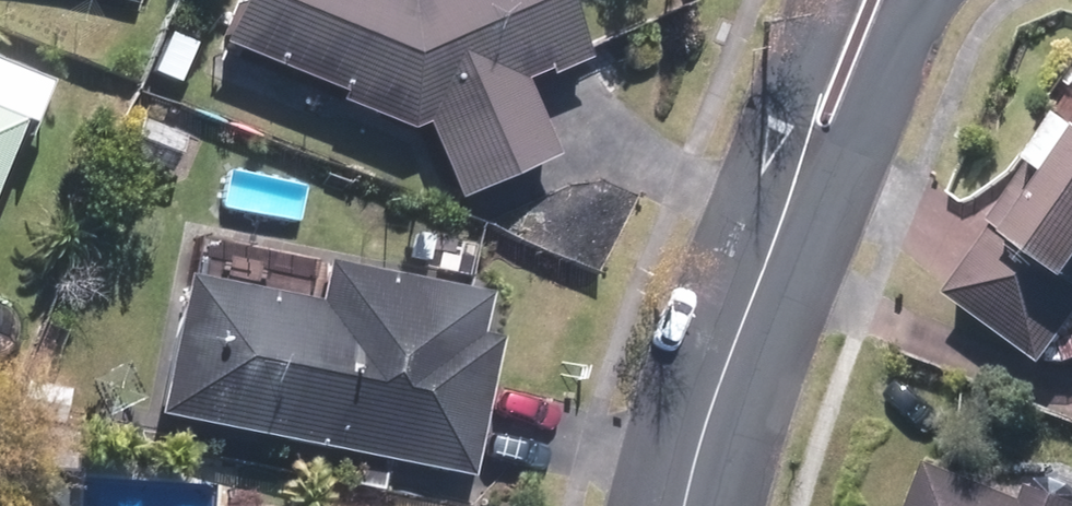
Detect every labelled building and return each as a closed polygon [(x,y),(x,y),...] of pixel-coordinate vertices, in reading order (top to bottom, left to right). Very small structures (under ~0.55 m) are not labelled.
[(221,41),(342,90),(338,102),(416,134),(427,125),(459,198),(554,157),(526,79),(588,60),(563,0),(237,0),(221,41)] [(0,100),(0,159),(20,109),(0,100)] [(1050,365),(1071,355),(1071,107),(942,286),(1050,365)] [(138,115),(122,157),(176,177),(192,135),(138,115)] [(322,303),(184,274),(156,408),(466,474),(497,327),(477,323),(484,290),(332,258),(322,303)] [(939,422),(903,505),(1071,505),(1071,480),(939,422)]
